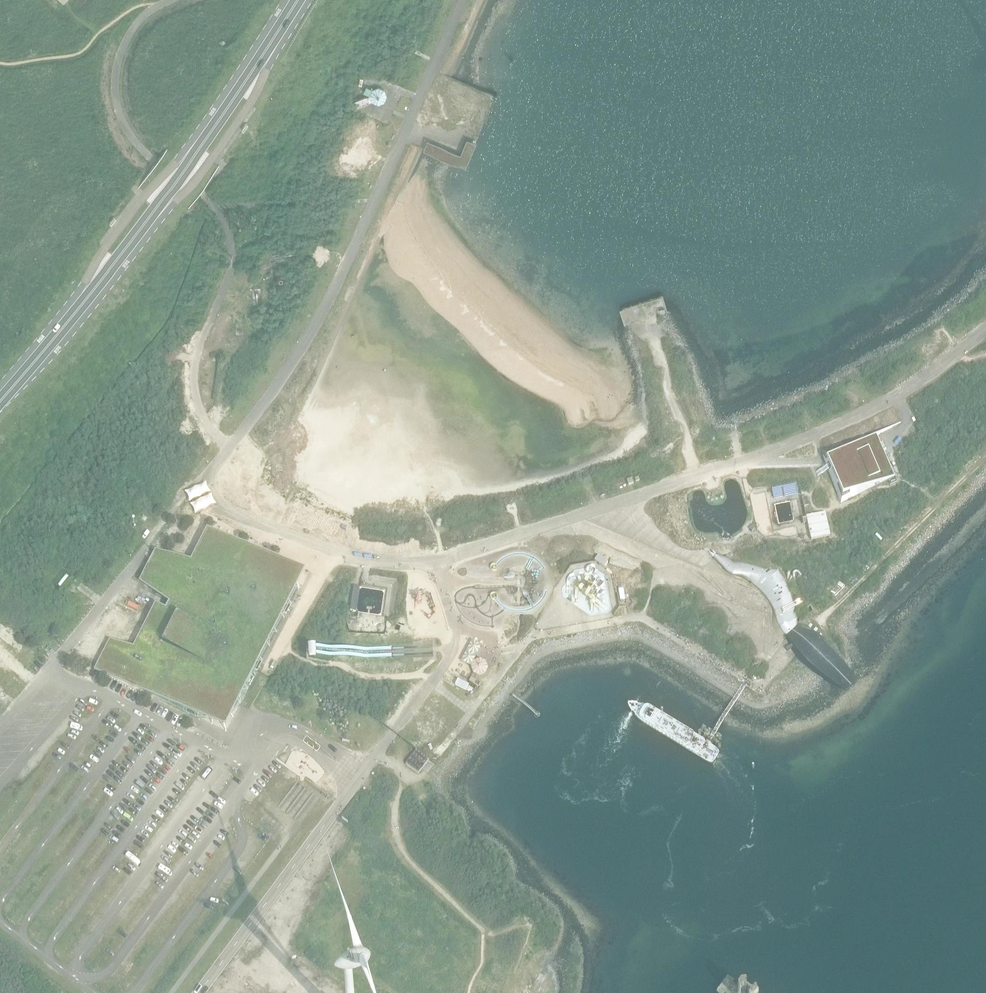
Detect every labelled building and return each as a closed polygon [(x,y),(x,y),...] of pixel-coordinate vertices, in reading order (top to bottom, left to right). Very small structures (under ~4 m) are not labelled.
[(384,102),(387,96),(385,91),(384,89),(378,87),(372,89),(366,86),(363,93),(369,95),(370,96),(369,96),(368,96),(367,97),(367,96),(354,101),(357,107),(358,107),(369,103),(369,102),(370,102),(371,101),(372,101),(378,104),(384,102)] [(431,140),(427,150),(462,164),(470,145),(458,140),(454,150),(431,140)] [(888,463),(875,433),(832,452),(834,456),(835,459),(838,466),(828,471),(840,502),(894,477),(894,476),(888,463)] [(98,663),(96,666),(189,713),(226,732),(249,687),(257,671),(287,612),(299,588),(251,563),(204,539),(193,562),(192,562),(192,563),(155,551),(140,580),(173,603),(169,611),(156,605),(122,671),(98,663)] [(799,625),(796,623),(797,620),(799,620),(800,611),(806,608),(808,612),(813,610),(792,569),(783,573),(779,567),(773,563),(765,564),(758,561),(751,559),(741,558),(732,557),(733,556),(728,553),(726,555),(715,552),(712,556),(719,562),(726,570),(733,574),(740,575),(748,580),(755,585),(765,595),(771,603),(771,605),(772,606),(772,608),(772,610),(772,612),(772,615),(771,617),(771,619),(771,621),(772,623),(772,624),(772,626),(773,628),(774,629),(774,631),(775,632),(777,633),(778,635),(779,636),(781,637),(782,637),(784,638),(785,639),(787,639),(789,644),(792,648),(795,652),(798,655),(801,659),(804,662),(807,666),(810,669),(814,672),(817,675),(821,678),(825,681),(828,683),(832,686),(836,688),(840,691),(844,693),(855,682),(852,678),(850,673),(847,669),(844,664),(841,660),(838,656),(834,652),(831,648),(827,644),(824,641),(821,638),(819,636),(816,634),(814,632),(811,631),(808,629),(805,627),(802,626),(799,625)] [(834,596),(844,585),(838,580),(829,590),(834,596)] [(356,611),(360,587),(358,587),(355,586),(353,586),(350,611),(356,612),(356,611)] [(485,674),(488,668),(485,662),(480,659),(473,661),(471,667),(473,673),(478,676),(485,674)] [(457,679),(454,684),(465,690),(468,684),(457,679)] [(416,750),(405,764),(418,773),(429,760),(416,750)] [(729,976),(719,989),(724,992),(751,992),(729,976)]
